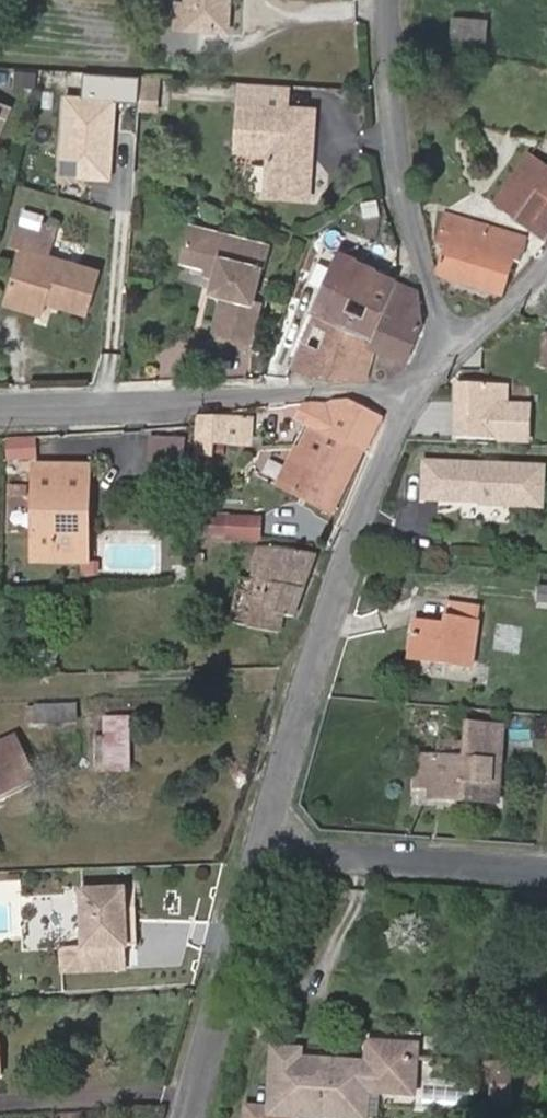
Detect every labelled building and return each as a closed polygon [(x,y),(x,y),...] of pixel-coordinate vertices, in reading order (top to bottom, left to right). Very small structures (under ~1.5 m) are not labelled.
[(187,29),(228,31),(230,0),(188,0),(188,3),(187,29)] [(187,29),(188,3),(174,2),(174,29),(187,29)] [(488,18),(452,16),(451,41),(487,43),(488,18)] [(162,79),(141,77),(138,111),(160,113),(162,79)] [(242,82),(240,106),(291,111),(293,84),(242,82)] [(110,178),(116,98),(67,95),(63,156),(81,157),(80,176),(110,178)] [(9,104),(0,101),(0,129),(9,104)] [(291,111),(240,106),(238,150),(264,152),(270,160),(268,197),(308,200),(315,113),(291,111)] [(546,235),(546,168),(530,156),(496,203),(544,239),(546,235)] [(446,246),(437,274),(503,294),(514,259),(519,261),(526,237),(444,214),(435,243),(446,246)] [(9,294),(48,306),(50,300),(52,293),(64,296),(62,303),(90,312),(102,272),(51,255),(56,238),(17,225),(11,243),(23,247),(9,294)] [(214,270),(212,278),(209,294),(221,297),(213,333),(251,342),(260,303),(255,301),(263,266),(266,267),(270,247),(191,227),(183,263),(205,268),(214,270)] [(373,340),(398,280),(339,252),(312,314),(373,340)] [(203,275),(212,278),(214,270),(205,268),(203,275)] [(374,348),(374,350),(405,362),(421,326),(417,294),(414,287),(398,280),(373,340),(371,346),(374,348)] [(52,293),(50,300),(62,303),(64,296),(52,293)] [(45,315),(48,306),(9,294),(6,303),(45,315)] [(313,370),(350,382),(361,381),(374,350),(374,348),(371,346),(373,340),(312,314),(289,368),(312,375),(313,370)] [(458,384),(456,439),(526,442),(528,408),(505,407),(506,386),(458,384)] [(356,447),(363,450),(380,417),(373,413),(348,401),(331,403),(328,409),(320,406),(316,404),(305,426),(310,429),(330,439),(332,435),(356,447)] [(252,417),(221,417),(202,417),(195,417),(195,428),(195,457),(208,457),(213,457),(212,447),(251,446),(252,417)] [(330,439),(310,429),(300,449),(296,450),(278,486),(331,513),(363,450),(356,447),(332,435),(330,439)] [(424,460),(422,497),(481,501),(481,504),(542,508),(544,467),(424,460)] [(80,514),(88,514),(88,468),(35,467),(34,561),(79,561),(80,514)] [(9,498),(28,498),(28,487),(9,487),(9,498)] [(80,514),(79,561),(87,561),(88,514),(80,514)] [(260,523),(192,519),(191,538),(259,541),(260,523)] [(251,579),(239,578),(230,623),(279,631),(282,615),(294,618),(315,556),(256,549),(251,579)] [(194,565),(203,565),(203,557),(194,557),(194,565)] [(415,621),(410,657),(471,665),(478,607),(449,603),(446,625),(415,621)] [(36,722),(77,722),(76,706),(35,707),(36,722)] [(95,740),(96,772),(129,771),(128,718),(104,718),(104,740),(95,740)] [(438,756),(418,755),(416,785),(431,786),(431,796),(497,801),(503,726),(468,724),(467,741),(440,739),(438,756)] [(14,739),(0,745),(20,784),(34,778),(14,739)] [(0,745),(0,794),(20,784),(0,745)] [(63,973),(124,971),(123,945),(138,946),(136,889),(82,892),(85,947),(62,948),(63,973)] [(367,1091),(378,1092),(400,1093),(403,1043),(369,1042),(368,1062),(300,1058),(301,1049),(273,1047),(268,1107),(246,1106),(246,1117),(296,1117),(296,1115),(323,1116),(360,1117),(366,1117),(367,1091)] [(416,1044),(403,1043),(400,1093),(413,1093),(416,1044)] [(493,1063),(490,1107),(508,1108),(511,1065),(493,1063)] [(367,1091),(366,1117),(377,1117),(378,1092),(367,1091)]
